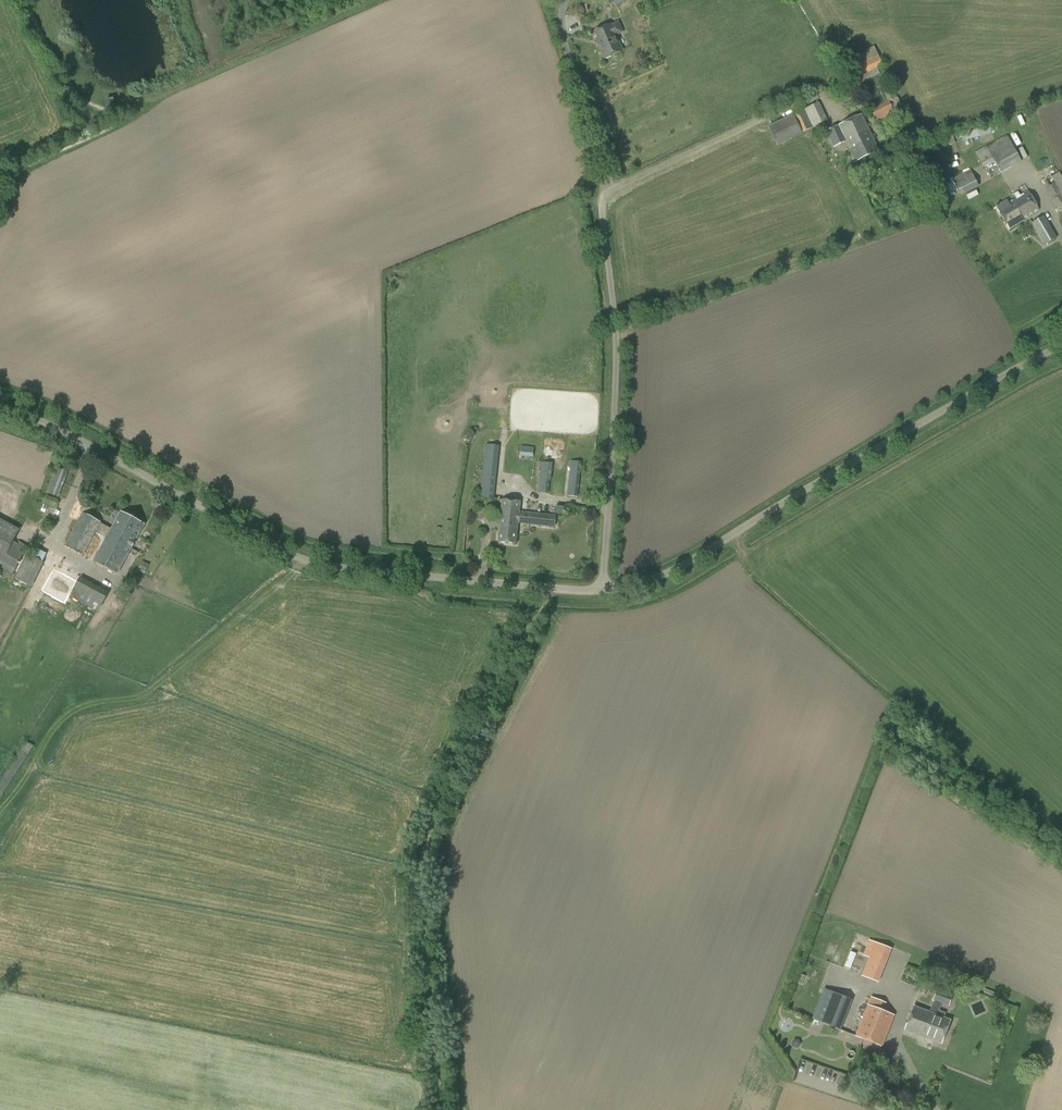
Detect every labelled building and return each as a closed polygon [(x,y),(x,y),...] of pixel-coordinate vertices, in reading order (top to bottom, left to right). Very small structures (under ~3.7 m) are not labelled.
[(622,32),(618,23),(611,26),(610,25),(595,31),(600,44),(598,45),(605,59),(622,51),(615,35),(622,32)] [(878,69),(883,66),(874,46),(846,60),(858,85),(880,74),(878,69)] [(887,101),(870,109),(875,119),(901,107),(891,86),(882,90),(887,101)] [(106,106),(115,105),(113,98),(105,100),(106,106)] [(832,128),(820,101),(794,113),(795,115),(770,126),(778,143),(803,132),(803,131),(814,126),(818,134),(825,131),(830,141),(832,141),(834,146),(847,140),(852,151),(858,149),(852,135),(856,134),(849,120),(832,128)] [(858,149),(852,151),(856,160),(878,149),(862,114),(849,120),(856,134),(852,135),(858,149)] [(990,126),(977,130),(979,137),(992,133),(990,126)] [(1021,163),(1007,135),(975,152),(983,168),(995,162),(1001,174),(1021,163)] [(961,195),(979,187),(972,173),(955,182),(961,195)] [(1061,205),(1061,195),(1061,178),(1059,173),(1042,183),(1057,208),(1061,205)] [(1013,199),(1024,218),(1039,209),(1028,190),(1019,195),(1018,192),(1014,194),(1015,197),(1013,199)] [(1024,219),(1024,218),(1013,199),(1009,201),(1008,199),(997,205),(1010,227),(1024,219)] [(1044,246),(1057,238),(1044,216),(1031,224),(1044,246)] [(494,498),(500,446),(485,444),(480,496),(494,498)] [(518,445),(518,457),(533,457),(533,446),(518,445)] [(577,497),(581,462),(571,461),(567,496),(577,497)] [(551,481),(552,464),(541,462),(538,492),(548,494),(550,480),(551,481)] [(54,476),(48,492),(58,496),(67,471),(53,466),(50,474),(54,476)] [(47,497),(45,503),(56,507),(58,501),(47,497)] [(520,522),(521,511),(522,500),(505,499),(500,541),(518,543),(520,522)] [(119,573),(146,524),(122,511),(113,528),(84,512),(66,545),(84,555),(97,532),(108,538),(96,561),(119,573)] [(521,511),(520,522),(556,526),(557,515),(521,511)] [(13,542),(20,529),(0,519),(0,573),(11,579),(28,547),(20,542),(18,544),(13,542)] [(15,579),(30,586),(46,553),(31,546),(15,579)] [(144,574),(149,565),(142,561),(137,571),(144,574)] [(61,579),(54,575),(44,593),(66,605),(70,598),(76,601),(78,599),(99,610),(110,591),(82,576),(76,586),(62,578),(61,579)] [(878,981),(891,948),(869,939),(863,955),(868,957),(862,975),(878,981)] [(839,1030),(852,998),(824,987),(811,1019),(839,1030)] [(937,988),(933,998),(935,999),(930,1012),(915,1005),(905,1030),(941,1044),(951,1019),(938,1014),(942,1003),(948,1005),(953,995),(937,988)] [(869,1042),(870,1042),(870,1041),(880,1045),(892,1014),(882,1010),(885,1002),(871,997),(856,1036),(865,1039),(865,1040),(865,1041),(866,1041),(867,1042),(868,1042),(869,1042)] [(837,1083),(841,1073),(802,1060),(798,1070),(837,1083)]
